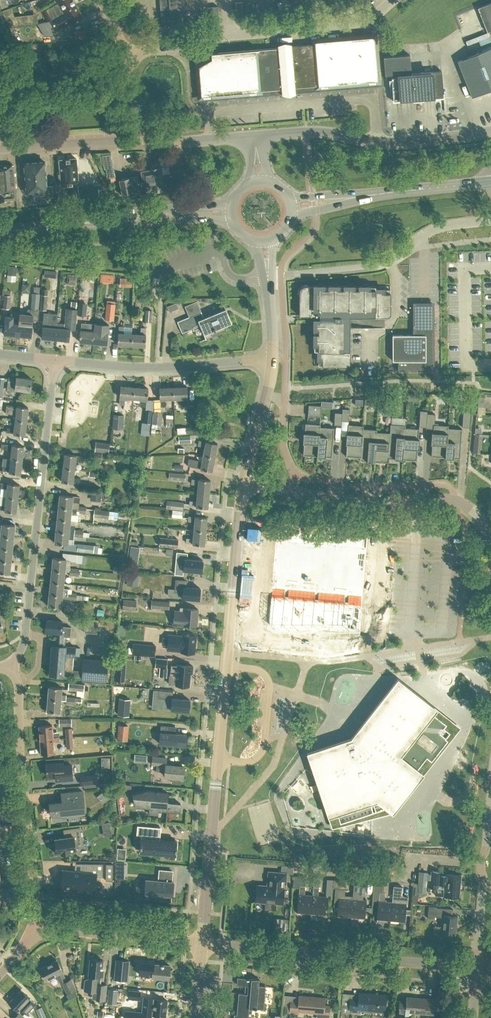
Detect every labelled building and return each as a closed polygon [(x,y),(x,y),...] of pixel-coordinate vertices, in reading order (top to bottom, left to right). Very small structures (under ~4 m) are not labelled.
[(6,0),(3,0),(0,1),(0,4),(2,8),(9,6),(6,0)] [(75,4),(73,0),(57,0),(59,2),(42,11),(48,21),(75,4)] [(162,23),(180,22),(219,18),(218,6),(194,8),(194,0),(160,0),(162,23)] [(449,10),(461,0),(440,0),(449,10)] [(236,17),(243,16),(242,1),(235,2),(236,17)] [(478,8),(487,32),(490,30),(490,2),(478,8)] [(51,27),(55,33),(60,30),(59,28),(70,22),(71,23),(82,17),(75,4),(48,21),(51,27)] [(60,30),(55,33),(52,29),(51,27),(48,21),(37,23),(44,35),(65,34),(61,27),(59,28),(60,30)] [(74,29),(74,40),(86,39),(85,29),(74,29)] [(284,43),(278,45),(278,47),(211,53),(211,54),(195,64),(198,96),(282,89),(282,94),(289,96),(295,93),(295,87),(377,80),(374,37),(315,42),(315,44),(291,46),(291,44),(284,43)] [(472,97),(490,89),(490,48),(458,61),(472,97)] [(391,74),(393,101),(412,100),(413,100),(414,99),(423,98),(423,99),(425,98),(444,97),(442,71),(391,74)] [(115,176),(111,154),(99,155),(101,163),(103,163),(104,169),(105,169),(107,178),(115,176)] [(59,159),(61,186),(78,185),(76,158),(59,159)] [(24,163),(27,193),(47,191),(44,161),(24,163)] [(16,199),(13,165),(0,166),(0,200),(16,199)] [(137,176),(120,179),(123,196),(140,193),(140,195),(171,188),(171,189),(180,187),(179,180),(177,178),(170,180),(169,174),(171,174),(169,166),(161,168),(161,167),(159,165),(153,166),(151,169),(150,169),(151,170),(141,172),(143,182),(138,183),(137,176)] [(98,187),(78,189),(78,185),(71,185),(72,199),(79,198),(79,201),(99,199),(98,187)] [(6,274),(15,275),(16,265),(8,264),(6,274)] [(66,283),(76,283),(76,273),(67,272),(66,283)] [(114,275),(100,274),(100,280),(113,282),(114,275)] [(328,368),(334,368),(334,366),(350,366),(350,316),(388,316),(390,314),(391,293),(384,293),(384,289),(369,289),(369,286),(368,286),(368,284),(363,284),(363,286),(353,286),(353,284),(348,284),(348,286),(338,286),(338,284),(333,284),(333,285),(323,285),(323,284),(318,284),(318,285),(307,285),(305,285),(304,286),(303,286),(302,287),(301,288),(300,289),(300,290),(300,291),(299,292),(299,294),(298,294),(298,300),(299,300),(299,316),(314,316),(314,323),(312,323),(312,328),(314,328),(314,338),(312,338),(312,343),(314,343),(314,344),(318,344),(318,359),(322,359),(322,366),(328,366),(328,368)] [(2,307),(9,308),(11,294),(4,294),(2,307)] [(169,312),(178,308),(176,302),(167,306),(169,312)] [(434,302),(413,302),(413,334),(392,334),(392,360),(397,360),(397,370),(434,370),(434,302)] [(113,320),(115,304),(107,303),(105,319),(113,320)] [(182,331),(201,323),(207,336),(226,328),(224,323),(231,320),(225,307),(204,316),(201,310),(177,320),(182,331)] [(66,309),(65,324),(57,323),(55,339),(69,341),(70,330),(75,330),(77,310),(66,309)] [(17,336),(19,314),(18,325),(12,324),(13,314),(6,313),(6,316),(5,316),(5,323),(4,323),(2,334),(17,336)] [(41,338),(55,339),(57,323),(58,314),(44,313),(42,327),(41,338)] [(19,314),(17,336),(31,337),(33,326),(32,326),(33,316),(25,315),(19,314)] [(79,341),(93,342),(95,324),(82,323),(81,329),(80,329),(79,341)] [(95,324),(93,342),(107,343),(109,324),(95,323),(95,324)] [(117,344),(131,345),(132,334),(123,333),(124,326),(119,326),(119,333),(118,333),(117,344)] [(140,334),(132,334),(131,345),(145,346),(146,334),(145,334),(146,327),(141,327),(140,334)] [(9,389),(16,390),(16,387),(30,388),(32,377),(16,375),(16,377),(9,376),(7,387),(9,389)] [(124,398),(132,399),(134,386),(119,385),(118,397),(120,397),(119,404),(123,405),(124,398)] [(140,406),(145,407),(146,400),(147,400),(148,388),(134,386),(132,399),(141,400),(140,406)] [(160,399),(161,406),(166,406),(165,398),(173,398),(173,386),(159,387),(159,399),(160,399)] [(173,386),(173,398),(181,397),(181,405),(187,405),(186,397),(187,397),(187,386),(173,386)] [(445,394),(441,398),(445,403),(449,399),(445,394)] [(392,395),(384,395),(383,409),(391,409),(392,395)] [(321,405),(308,404),(308,416),(320,417),(321,405)] [(15,420),(26,421),(28,406),(16,405),(16,406),(9,406),(9,410),(16,411),(15,420)] [(349,409),(342,408),(342,413),(341,420),(349,421),(349,409)] [(153,410),(152,422),(161,423),(162,411),(153,410)] [(427,411),(420,410),(419,426),(426,427),(427,413),(427,411)] [(469,427),(470,411),(463,410),(462,426),(469,427)] [(114,413),(113,427),(122,428),(123,414),(114,413)] [(435,414),(427,413),(426,427),(426,428),(433,428),(433,432),(432,432),(431,444),(432,444),(431,456),(445,457),(447,428),(448,425),(434,424),(435,414)] [(13,434),(24,435),(26,421),(15,420),(14,428),(6,427),(6,432),(13,432),(13,434)] [(317,424),(305,423),(304,432),(303,432),(303,442),(304,443),(303,455),(317,456),(319,426),(320,426),(320,424),(317,424)] [(363,425),(348,424),(347,433),(346,433),(346,443),(347,443),(346,456),(360,457),(362,428),(363,425)] [(405,425),(390,424),(390,432),(389,458),(402,459),(405,427),(405,425)] [(320,426),(319,426),(317,456),(325,457),(325,456),(332,457),(334,427),(320,426)] [(419,428),(405,427),(402,459),(417,460),(417,449),(419,449),(419,438),(418,438),(419,428)] [(377,431),(377,429),(362,428),(360,457),(359,460),(374,461),(377,431)] [(462,428),(447,428),(445,457),(453,458),(454,458),(460,458),(462,428)] [(390,432),(377,431),(374,461),(389,462),(389,458),(390,432)] [(109,443),(96,441),(95,450),(108,452),(109,443)] [(204,454),(214,457),(217,443),(207,441),(206,442),(199,441),(198,446),(205,448),(204,454)] [(10,458),(21,460),(23,445),(12,444),(11,446),(4,445),(4,449),(11,450),(10,458)] [(89,458),(101,459),(102,452),(90,451),(89,458)] [(64,453),(63,467),(75,468),(76,460),(82,461),(83,456),(77,455),(77,454),(64,453)] [(211,471),(214,457),(204,455),(202,461),(189,458),(187,465),(201,468),(200,469),(211,471)] [(8,472),(20,474),(21,460),(10,458),(9,466),(2,465),(1,470),(8,471),(8,472)] [(61,481),(73,483),(73,482),(79,482),(80,477),(74,477),(75,468),(63,467),(61,481)] [(172,478),(184,479),(185,472),(173,471),(172,478)] [(197,493),(209,494),(210,480),(199,479),(198,480),(192,479),(191,485),(198,485),(197,493)] [(17,497),(19,483),(7,482),(7,483),(0,482),(0,487),(0,489),(0,495),(5,496),(17,497)] [(195,507),(207,509),(209,494),(197,493),(196,501),(190,501),(189,506),(195,506),(195,507)] [(60,495),(58,507),(71,508),(86,510),(86,505),(77,504),(76,508),(71,507),(73,496),(60,495)] [(15,512),(17,497),(5,496),(4,505),(0,505),(0,509),(3,509),(3,511),(15,512)] [(167,499),(166,508),(183,509),(184,501),(167,499)] [(58,507),(57,518),(70,520),(71,514),(76,514),(76,512),(85,513),(86,510),(71,508),(58,507)] [(172,516),(182,517),(183,510),(173,509),(172,516)] [(109,518),(110,512),(94,510),(94,517),(109,518)] [(194,530),(205,531),(206,518),(195,517),(195,518),(188,517),(188,522),(194,522),(194,530)] [(57,518),(56,530),(83,534),(83,532),(83,529),(75,528),(75,521),(70,520),(57,518)] [(1,529),(0,529),(0,535),(13,537),(14,524),(1,523),(1,529)] [(118,536),(118,525),(94,525),(94,536),(118,536)] [(54,542),(67,544),(68,538),(73,538),(73,535),(83,536),(83,534),(56,530),(54,542)] [(192,544),(203,545),(205,531),(194,530),(193,538),(187,538),(186,542),(192,544)] [(277,530),(269,618),(269,621),(270,623),(271,625),(273,627),(275,628),(277,629),(279,629),(359,629),(367,537),(304,532),(277,530)] [(13,537),(0,535),(0,548),(11,549),(13,537)] [(159,545),(177,547),(178,538),(160,536),(159,545)] [(78,543),(77,550),(93,552),(94,545),(78,543)] [(131,546),(128,562),(136,564),(139,547),(131,546)] [(10,561),(11,549),(0,548),(0,560),(10,561)] [(177,552),(176,562),(184,563),(183,570),(200,571),(201,559),(186,558),(186,553),(177,552)] [(51,569),(64,571),(66,558),(53,557),(51,569)] [(10,561),(0,560),(0,573),(9,574),(10,561)] [(259,570),(267,567),(264,560),(257,562),(259,570)] [(69,574),(78,575),(79,568),(70,567),(69,574)] [(50,581),(63,582),(64,571),(51,569),(50,581)] [(138,574),(128,573),(127,585),(137,585),(138,574)] [(168,595),(198,598),(199,587),(185,586),(186,580),(176,579),(175,588),(167,588),(167,594),(168,595)] [(62,588),(63,582),(50,581),(49,593),(82,597),(83,595),(76,594),(76,593),(68,592),(68,588),(62,588)] [(60,607),(61,599),(67,600),(67,598),(76,599),(82,599),(82,597),(49,593),(47,605),(60,607)] [(479,607),(480,596),(472,595),(471,607),(479,607)] [(122,609),(135,610),(136,600),(123,599),(122,609)] [(169,602),(151,601),(151,609),(169,610),(169,602)] [(180,607),(180,610),(174,610),(173,625),(182,626),(182,625),(196,626),(198,609),(180,607)] [(84,631),(97,632),(98,620),(85,618),(84,631)] [(82,678),(106,680),(107,660),(83,658),(82,670),(72,669),(73,655),(75,656),(75,646),(64,645),(65,636),(70,636),(71,626),(61,625),(62,620),(46,619),(45,630),(54,631),(53,644),(52,644),(49,673),(72,676),(72,675),(82,676),(82,678)] [(181,650),(194,651),(195,634),(182,634),(182,635),(168,634),(167,647),(181,648),(181,650)] [(133,643),(132,655),(143,655),(144,644),(133,643)] [(151,646),(149,652),(158,654),(159,648),(151,646)] [(117,656),(116,668),(124,669),(125,657),(117,656)] [(156,658),(155,666),(160,667),(166,667),(167,658),(156,658)] [(177,665),(171,664),(170,672),(169,683),(175,684),(189,685),(190,672),(192,672),(193,666),(177,664),(177,665)] [(351,737),(307,752),(310,762),(332,828),(373,817),(394,812),(460,727),(398,678),(351,737)] [(68,688),(77,689),(77,694),(81,694),(81,695),(84,695),(84,690),(84,683),(68,681),(68,688)] [(469,695),(465,684),(461,685),(462,688),(456,690),(458,698),(469,695)] [(49,685),(48,697),(75,700),(75,696),(66,696),(66,694),(61,693),(62,686),(49,685)] [(161,708),(188,710),(189,699),(171,697),(171,691),(156,689),(155,697),(162,697),(161,708)] [(60,711),(60,704),(65,704),(66,702),(75,703),(75,700),(48,697),(47,710),(60,711)] [(127,715),(128,698),(120,698),(119,715),(127,715)] [(39,725),(40,739),(59,737),(59,735),(53,735),(52,724),(39,725)] [(120,725),(120,740),(130,741),(130,725),(120,725)] [(161,726),(159,743),(185,745),(186,734),(175,733),(175,727),(161,726)] [(40,739),(41,753),(55,752),(54,740),(59,739),(59,737),(40,739)] [(183,777),(184,765),(166,763),(167,756),(153,755),(152,763),(155,764),(155,769),(156,769),(165,770),(165,775),(173,776),(172,782),(181,782),(181,776),(183,777)] [(46,762),(47,774),(55,774),(56,779),(72,777),(71,763),(63,764),(63,761),(46,762)] [(98,773),(80,775),(81,784),(99,782),(98,773)] [(303,780),(296,784),(300,790),(307,786),(303,780)] [(49,801),(50,812),(69,814),(69,818),(78,817),(78,813),(85,811),(82,789),(61,791),(62,800),(49,801)] [(168,791),(148,789),(133,792),(136,803),(148,800),(150,800),(149,812),(158,813),(159,804),(166,804),(166,808),(180,810),(181,802),(167,800),(168,791)] [(108,792),(99,795),(103,804),(111,801),(108,792)] [(161,827),(137,825),(136,834),(141,835),(140,851),(176,855),(177,841),(160,839),(161,827)] [(53,843),(55,852),(61,852),(61,853),(70,852),(70,850),(76,849),(75,847),(82,846),(80,827),(64,829),(65,837),(55,838),(55,843),(53,843)] [(82,863),(81,872),(63,871),(62,884),(74,885),(74,891),(86,893),(86,886),(94,887),(95,876),(103,876),(103,863),(82,863)] [(146,879),(145,892),(150,893),(149,898),(170,900),(170,895),(172,895),(173,881),(171,881),(172,870),(159,869),(158,880),(146,879)] [(267,871),(266,884),(256,883),(255,901),(266,902),(265,908),(275,909),(276,903),(282,903),(284,883),(285,883),(286,872),(272,870),(272,871),(267,871)] [(437,895),(459,897),(461,875),(446,873),(446,875),(442,874),(442,871),(431,870),(430,886),(438,887),(437,895)] [(415,884),(414,893),(418,894),(418,890),(425,890),(427,872),(420,872),(419,885),(415,884)] [(352,898),(351,916),(365,918),(367,899),(361,899),(362,895),(365,895),(366,885),(354,884),(352,898)] [(377,919),(391,920),(393,901),(384,900),(385,893),(383,892),(383,884),(374,884),(373,899),(379,899),(379,900),(378,900),(377,919)] [(297,912),(311,913),(313,894),(305,894),(305,886),(300,885),(299,893),(298,893),(297,912)] [(393,901),(391,920),(405,921),(406,903),(406,901),(408,902),(408,896),(405,896),(405,898),(401,897),(402,894),(402,886),(393,885),(392,901),(393,901)] [(311,913),(325,914),(327,896),(318,895),(319,887),(313,886),(313,894),(311,913)] [(337,915),(351,916),(352,898),(344,897),(345,888),(339,888),(335,887),(334,905),(338,906),(337,915)] [(453,908),(436,907),(423,906),(422,917),(429,917),(429,916),(441,917),(440,933),(456,935),(457,915),(452,915),(453,908)] [(289,920),(288,910),(274,911),(274,921),(289,920)] [(96,1001),(105,1001),(106,986),(100,986),(101,977),(102,978),(103,967),(102,967),(102,958),(90,957),(88,976),(85,979),(84,992),(97,993),(96,1001)] [(56,959),(40,968),(47,979),(56,973),(61,983),(63,982),(69,992),(77,987),(72,977),(67,980),(62,970),(56,959)] [(116,959),(114,979),(127,980),(129,961),(116,959)] [(170,977),(171,965),(154,964),(154,962),(141,961),(140,969),(147,970),(153,970),(152,975),(154,975),(155,977),(158,977),(160,976),(170,977)] [(251,1007),(263,1008),(265,985),(258,984),(258,978),(237,976),(236,984),(248,984),(247,993),(238,992),(237,1014),(234,1014),(234,1017),(250,1017),(251,1007)] [(17,1010),(20,1008),(24,1012),(34,1002),(20,989),(8,1002),(17,1010)] [(129,989),(128,997),(140,998),(140,990),(129,989)] [(340,1017),(348,1017),(349,1011),(357,1011),(357,1009),(385,1011),(386,994),(359,992),(359,993),(342,991),(340,1017)] [(329,1006),(324,1005),(325,997),(299,995),(298,1000),(291,999),(290,1011),(298,1012),(298,1010),(320,1012),(319,1017),(328,1017),(329,1006)] [(398,1013),(414,1014),(414,1013),(434,1014),(435,999),(406,996),(406,1000),(399,1000),(398,1013)] [(145,1014),(166,1016),(168,999),(155,998),(155,999),(147,999),(146,1006),(145,1014)] [(39,1017),(42,1017),(47,1016),(42,1005),(35,1008),(39,1017)]
